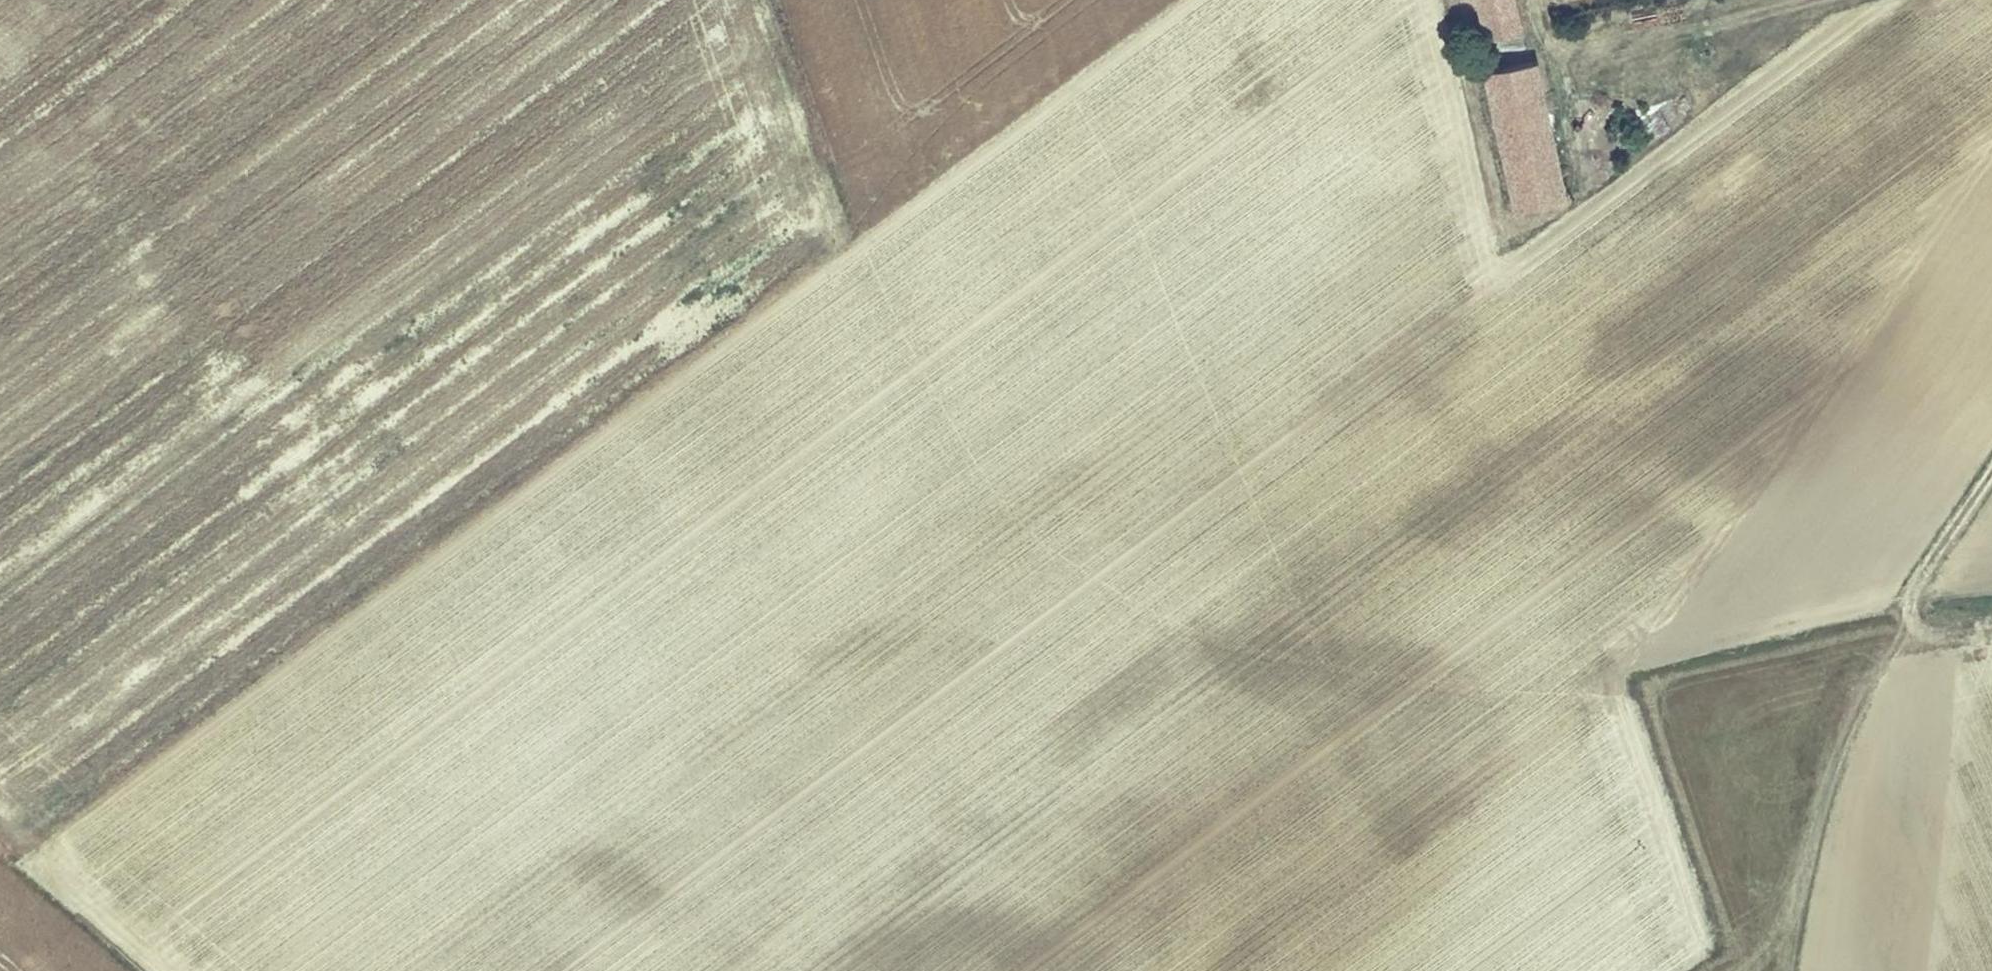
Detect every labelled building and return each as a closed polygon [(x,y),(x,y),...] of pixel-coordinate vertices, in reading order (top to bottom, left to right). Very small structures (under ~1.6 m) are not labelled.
[(1480,38),(1513,28),(1507,0),(1470,0),(1480,38)] [(1499,36),(1482,39),(1485,54),(1502,51),(1499,36)] [(1484,70),(1517,204),(1563,192),(1530,58),(1484,70)]
